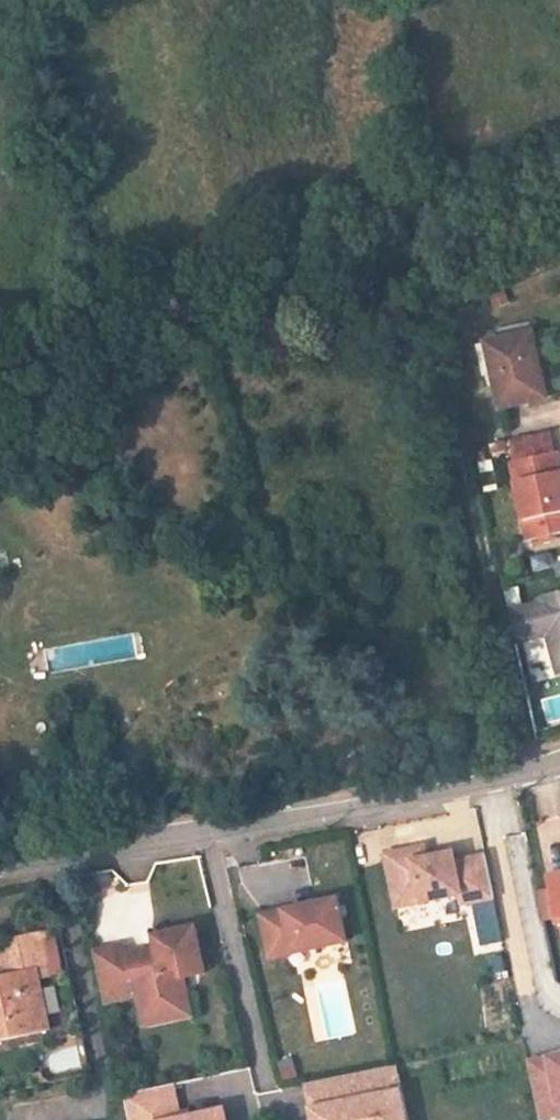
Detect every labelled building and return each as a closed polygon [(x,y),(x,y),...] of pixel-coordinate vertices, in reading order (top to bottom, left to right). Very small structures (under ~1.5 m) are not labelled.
[(500,405),(544,396),(531,331),(487,340),(500,405)] [(512,440),(516,460),(555,451),(551,432),(512,440)] [(512,460),(529,538),(559,532),(559,459),(558,451),(555,451),(516,460),(512,460)] [(515,639),(548,632),(557,674),(559,673),(559,590),(540,594),(542,601),(509,608),(515,639)] [(417,848),(419,859),(427,857),(424,846),(417,848)] [(385,855),(397,907),(461,893),(463,902),(494,896),(485,854),(455,861),(453,851),(427,857),(419,859),(417,848),(385,855)] [(545,877),(557,926),(559,925),(559,874),(545,877)] [(260,914),(270,956),(346,939),(336,897),(260,914)] [(123,943),(94,949),(105,1000),(139,993),(140,999),(149,1005),(188,996),(184,975),(206,970),(196,924),(156,932),(158,945),(160,952),(127,959),(126,952),(123,943)] [(0,981),(0,1046),(52,1036),(39,972),(50,970),(43,936),(9,942),(16,977),(0,981)] [(16,977),(9,942),(0,944),(0,979),(0,981),(16,977)] [(158,945),(126,952),(127,959),(160,952),(158,945)] [(149,1005),(140,999),(145,1022),(192,1012),(188,996),(149,1005)] [(526,1059),(540,1119),(559,1115),(559,1052),(526,1059)] [(316,1119),(409,1119),(398,1067),(309,1085),(316,1119)] [(226,1104),(182,1113),(176,1082),(123,1092),(128,1119),(229,1119),(226,1104)]
